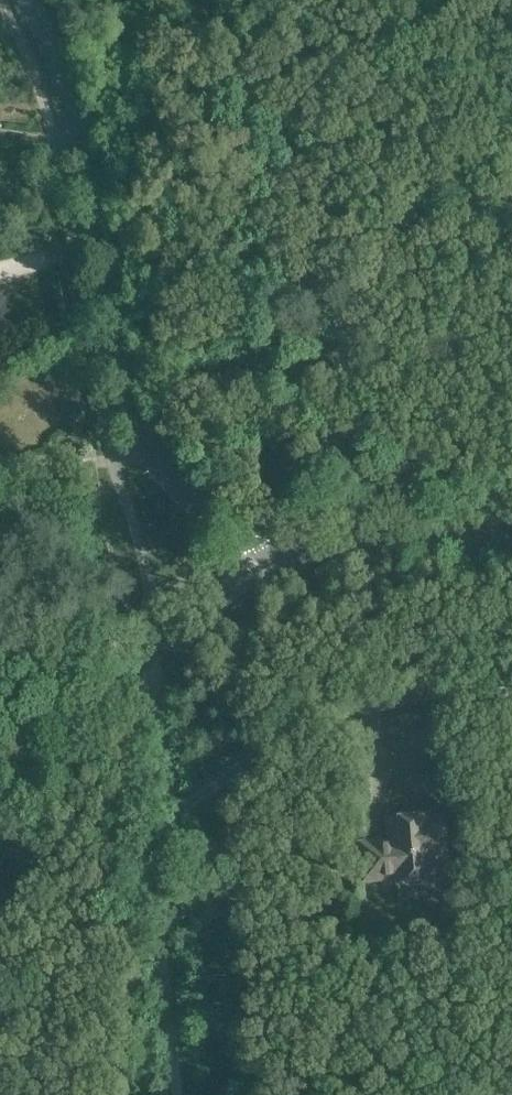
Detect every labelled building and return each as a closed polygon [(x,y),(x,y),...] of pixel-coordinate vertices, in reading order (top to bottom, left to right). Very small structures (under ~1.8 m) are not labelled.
[(197,553),(195,541),(185,543),(187,555),(197,553)] [(428,815),(418,816),(413,812),(404,813),(400,818),(390,819),(392,843),(363,845),(366,877),(395,875),(396,881),(433,877),(431,848),(445,847),(443,819),(428,821),(428,815)]
